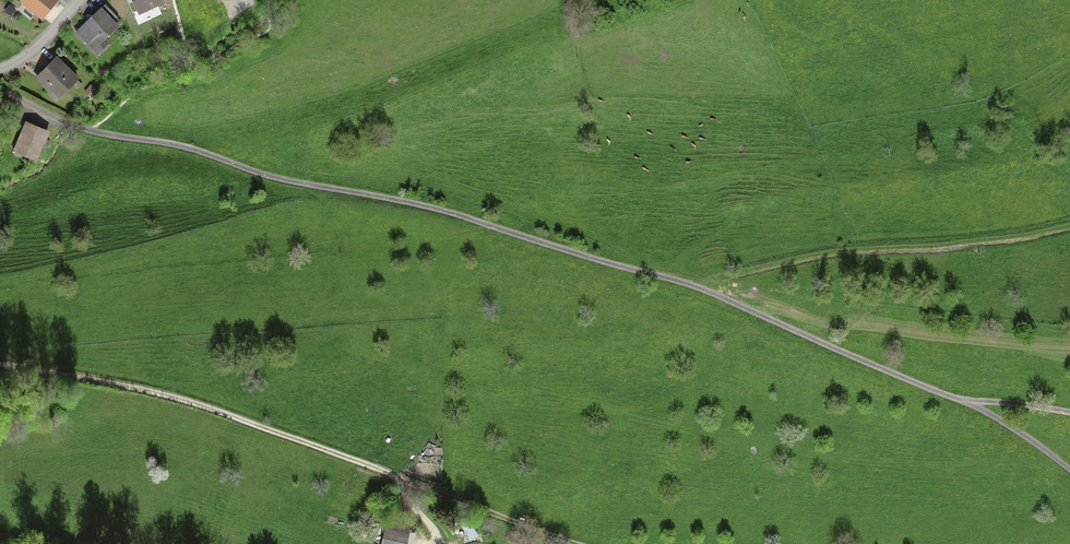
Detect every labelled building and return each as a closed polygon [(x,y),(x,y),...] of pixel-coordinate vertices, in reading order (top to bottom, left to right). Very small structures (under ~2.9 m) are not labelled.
[(55,0),(19,0),(41,19),(57,1),(55,0)] [(163,0),(130,0),(138,17),(165,4),(163,0)] [(9,5),(4,11),(10,16),(15,10),(9,5)] [(119,26),(100,7),(74,32),(97,55),(110,42),(106,39),(119,26)] [(56,56),(34,77),(56,100),(78,79),(56,56)] [(48,132),(25,122),(13,153),(36,162),(48,132)] [(386,521),(382,543),(407,543),(410,525),(386,521)]
